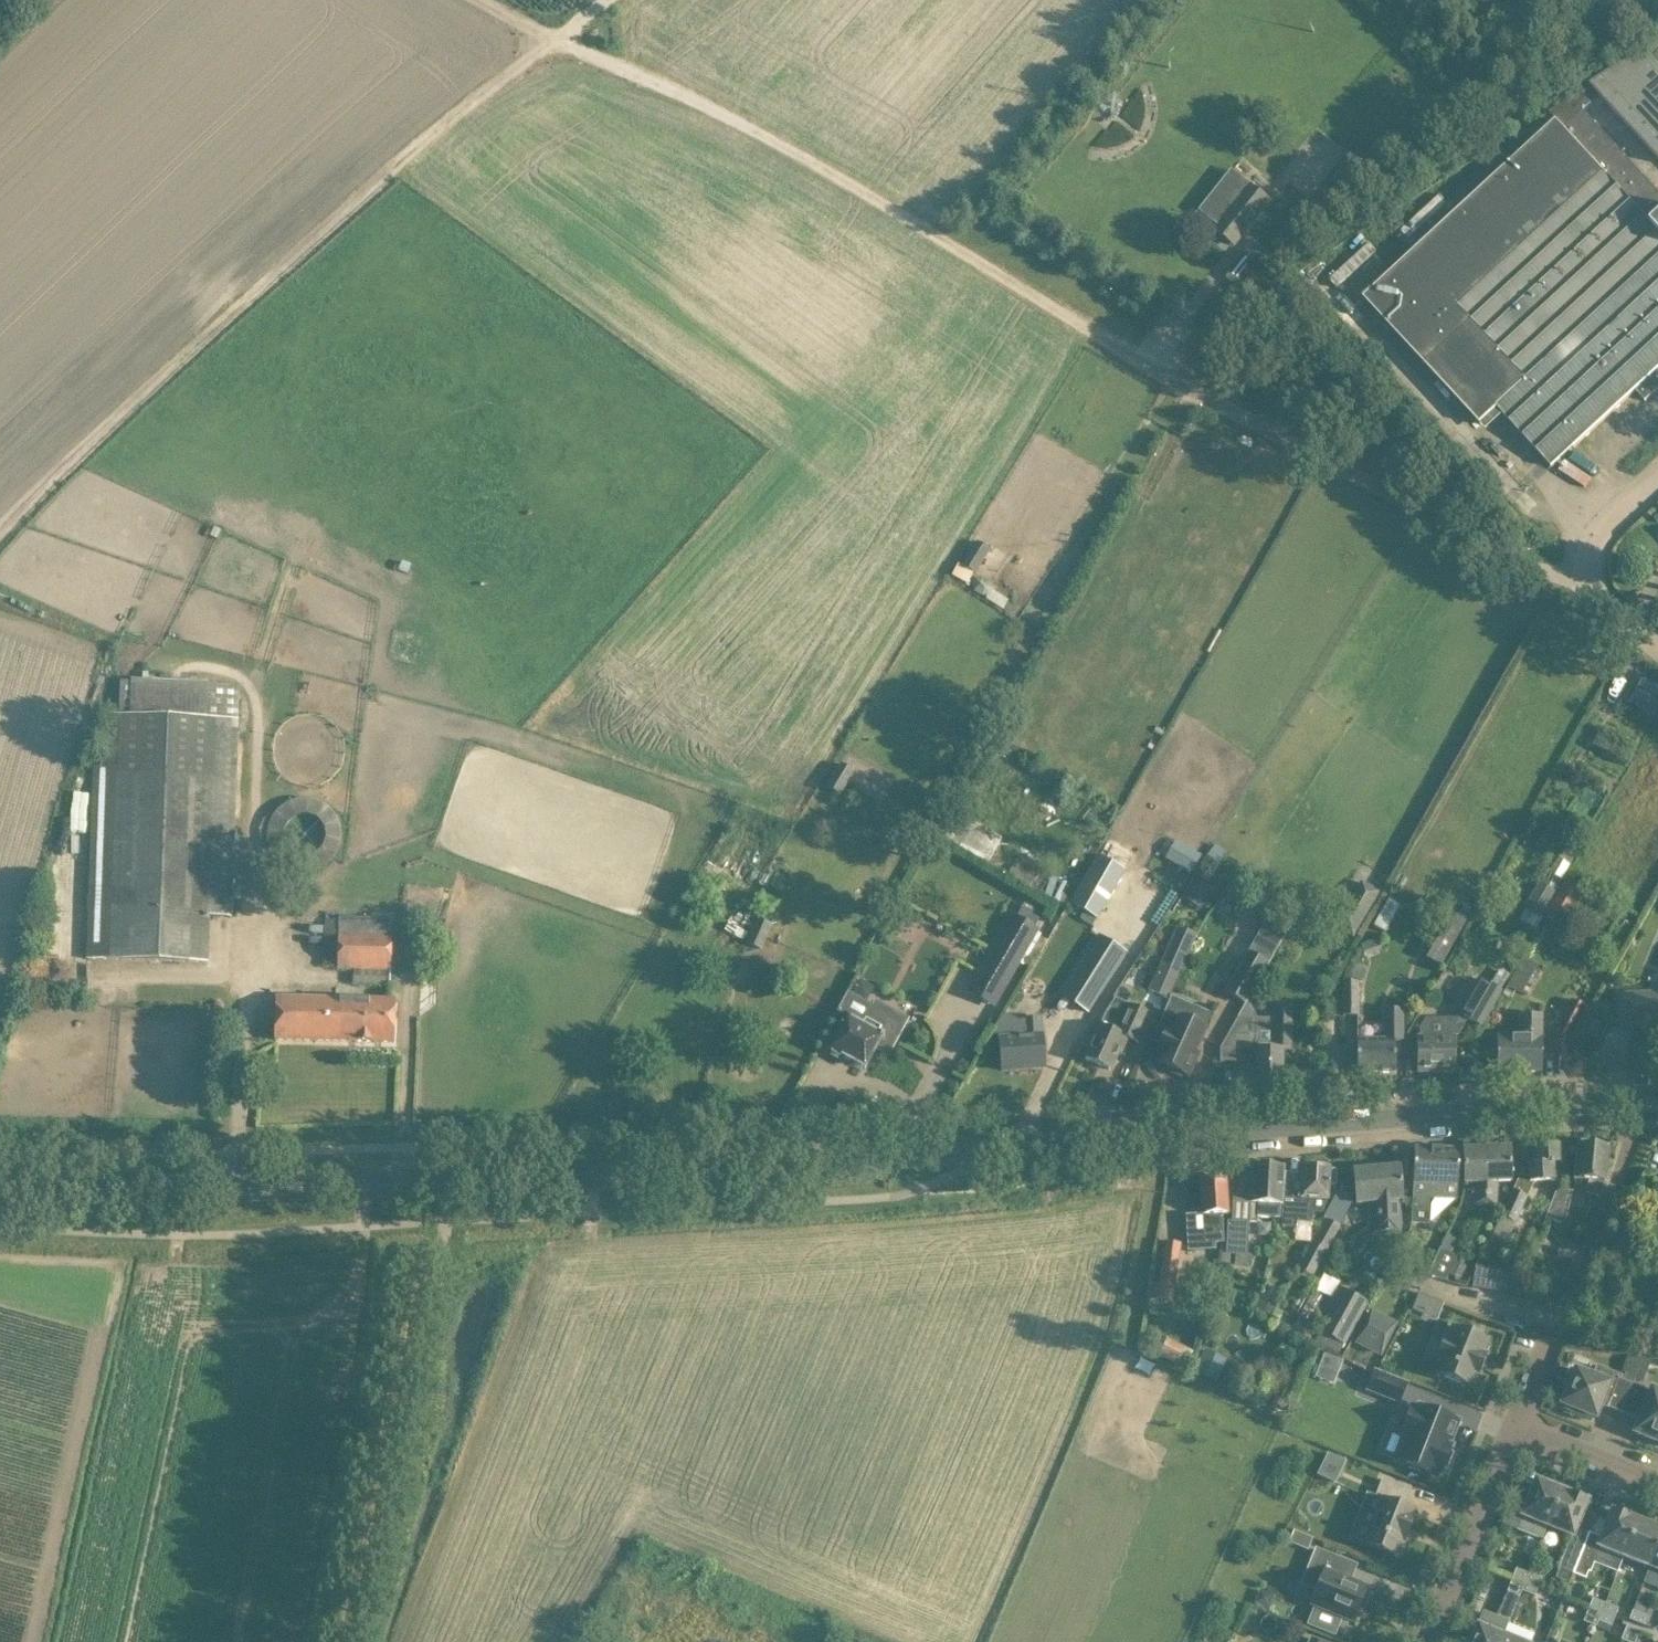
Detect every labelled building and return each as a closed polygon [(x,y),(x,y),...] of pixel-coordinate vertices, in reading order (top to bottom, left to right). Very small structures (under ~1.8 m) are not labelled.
[(1591,86),(1657,160),(1657,45),(1603,79),(1591,86)] [(1365,299),(1482,424),(1498,409),(1553,468),(1636,391),(1645,401),(1657,389),(1657,192),(1571,99),(1549,113),(1557,122),(1365,299)] [(1248,183),(1212,229),(1235,247),(1271,201),(1248,183)] [(1229,274),(1225,279),(1238,288),(1258,262),(1249,256),(1233,277),(1229,274)] [(961,565),(976,574),(990,550),(976,542),(961,565)] [(976,582),(972,588),(975,595),(983,600),(990,598),(993,592),(991,585),(982,580),(976,582)] [(88,959),(112,960),(207,964),(208,916),(232,917),(240,686),(122,682),(119,768),(95,767),(88,959)] [(336,849),(336,842),(336,835),(334,829),(331,823),(326,818),(322,814),(314,810),(309,809),(301,809),(290,812),(284,815),(279,820),(275,825),(273,831),(271,837),(271,843),(272,851),(274,856),(277,861),(282,866),(286,870),(293,873),(298,874),(304,874),(311,874),(316,872),(322,869),(328,864),(332,858),(334,854),(336,849)] [(1167,859),(1189,872),(1199,855),(1177,842),(1167,859)] [(1099,863),(1075,905),(1097,918),(1122,876),(1131,859),(1108,846),(1099,863)] [(1194,874),(1207,882),(1219,864),(1207,856),(1194,874)] [(1353,938),(1381,892),(1363,880),(1334,926),(1353,938)] [(1565,880),(1543,919),(1561,929),(1583,890),(1565,880)] [(1554,892),(1538,883),(1524,909),(1540,918),(1554,892)] [(1389,900),(1374,926),(1385,932),(1400,906),(1389,900)] [(1018,917),(1013,914),(979,974),(1005,989),(1040,929),(1036,926),(1043,914),(1025,904),(1018,917)] [(339,921),(324,920),(323,968),(337,968),(336,969),(391,970),(392,919),(339,917),(339,921)] [(1441,965),(1461,929),(1440,918),(1420,953),(1441,965)] [(758,919),(747,944),(761,950),(771,924),(758,919)] [(1267,919),(1224,994),(1244,1006),(1288,931),(1267,919)] [(1193,934),(1175,927),(1149,991),(1167,998),(1193,934)] [(434,937),(405,936),(405,965),(433,966),(434,937)] [(1089,1013),(1126,953),(1099,936),(1061,995),(1089,1013)] [(1500,969),(1491,985),(1501,991),(1510,975),(1500,969)] [(1418,1051),(1418,1073),(1454,1073),(1454,1050),(1454,1035),(1457,1035),(1467,1018),(1482,1026),(1502,992),(1501,991),(1491,985),(1479,978),(1456,1018),(1426,1019),(1420,1028),(1420,1038),(1418,1038),(1418,1051)] [(1359,983),(1343,983),(1343,1016),(1359,1016),(1359,983)] [(887,1054),(898,1034),(907,1018),(875,1001),(873,1005),(849,991),(837,1012),(847,1018),(830,1049),(865,1069),(876,1048),(887,1054)] [(395,1001),(276,998),(275,1040),(394,1043),(395,1001)] [(1155,1058),(1160,1060),(1168,1063),(1166,1068),(1169,1069),(1170,1073),(1182,1078),(1185,1076),(1188,1077),(1198,1054),(1195,1053),(1212,1015),(1172,998),(1153,1041),(1161,1044),(1155,1058)] [(1571,999),(1554,1034),(1569,1041),(1586,1007),(1571,999)] [(1105,1014),(1085,1059),(1109,1070),(1118,1051),(1122,1054),(1133,1030),(1142,1034),(1151,1015),(1129,1005),(1121,1021),(1105,1014)] [(1220,1047),(1220,1062),(1250,1063),(1250,1060),(1255,1061),(1255,1082),(1261,1082),(1262,1084),(1268,1084),(1269,1082),(1283,1082),(1283,1061),(1283,1050),(1291,1050),(1292,1005),(1275,1005),(1275,1018),(1256,1018),(1238,1018),(1220,1047)] [(1357,1052),(1357,1074),(1362,1074),(1363,1076),(1367,1076),(1370,1074),(1395,1074),(1395,1042),(1402,1042),(1402,1020),(1402,1010),(1384,1010),(1384,1041),(1357,1041),(1357,1052)] [(1019,1022),(1006,1014),(994,1033),(1000,1037),(1001,1049),(1002,1071),(1044,1068),(1043,1045),(1041,1017),(1025,1018),(1025,1021),(1019,1022)] [(1497,1038),(1497,1050),(1497,1073),(1541,1072),(1541,1015),(1519,1015),(1519,1038),(1497,1038)] [(1583,1145),(1578,1144),(1575,1179),(1589,1181),(1585,1194),(1600,1198),(1604,1182),(1606,1182),(1609,1147),(1593,1145),(1593,1144),(1591,1142),(1585,1142),(1583,1144),(1583,1145)] [(1519,1177),(1501,1217),(1515,1224),(1534,1182),(1535,1182),(1555,1180),(1554,1164),(1558,1163),(1558,1165),(1562,1164),(1561,1143),(1556,1143),(1553,1145),(1533,1147),(1534,1164),(1527,1164),(1528,1171),(1521,1172),(1519,1177)] [(1413,1184),(1412,1210),(1426,1211),(1427,1198),(1432,1199),(1435,1199),(1446,1199),(1457,1199),(1458,1185),(1458,1172),(1459,1150),(1437,1149),(1415,1148),(1414,1170),(1413,1184)] [(1485,1206),(1497,1207),(1499,1184),(1512,1183),(1512,1177),(1519,1177),(1521,1172),(1521,1158),(1510,1159),(1509,1148),(1487,1149),(1488,1182),(1487,1182),(1485,1206)] [(1474,1206),(1485,1206),(1487,1182),(1488,1182),(1487,1149),(1464,1150),(1465,1185),(1475,1184),(1474,1206)] [(1225,1241),(1224,1254),(1249,1255),(1249,1246),(1250,1246),(1251,1223),(1257,1223),(1258,1216),(1280,1218),(1282,1189),(1283,1167),(1253,1166),(1252,1197),(1233,1196),(1232,1218),(1232,1222),(1228,1222),(1227,1242),(1225,1241)] [(1376,1169),(1380,1236),(1401,1235),(1400,1201),(1402,1200),(1399,1167),(1376,1169)] [(1283,1223),(1283,1228),(1297,1228),(1297,1223),(1313,1223),(1313,1213),(1323,1213),(1328,1200),(1329,1186),(1334,1186),(1336,1186),(1337,1170),(1329,1169),(1329,1168),(1303,1168),(1303,1174),(1302,1192),(1284,1192),(1284,1201),(1283,1223)] [(1376,1169),(1353,1171),(1356,1204),(1367,1203),(1369,1236),(1380,1236),(1376,1169)] [(1202,1214),(1186,1215),(1188,1251),(1215,1250),(1215,1244),(1224,1243),(1224,1241),(1222,1214),(1228,1214),(1227,1200),(1226,1178),(1200,1180),(1201,1202),(1202,1214)] [(1557,1188),(1545,1219),(1564,1224),(1572,1192),(1557,1188)] [(1339,1228),(1322,1220),(1311,1241),(1298,1266),(1313,1273),(1326,1249),(1328,1250),(1339,1228)] [(1443,1241),(1439,1249),(1450,1254),(1454,1246),(1443,1241)] [(1159,1282),(1156,1298),(1173,1301),(1176,1285),(1181,1245),(1165,1243),(1159,1282)] [(1453,1260),(1446,1274),(1459,1280),(1465,1265),(1453,1260)] [(1497,1270),(1494,1292),(1517,1295),(1520,1273),(1497,1270)] [(1327,1312),(1317,1331),(1319,1332),(1343,1346),(1344,1346),(1368,1303),(1337,1287),(1325,1310),(1327,1312)] [(1420,1293),(1413,1309),(1425,1314),(1432,1298),(1420,1293)] [(1262,1301),(1257,1310),(1270,1317),(1275,1308),(1262,1301)] [(1365,1321),(1354,1342),(1381,1356),(1392,1335),(1365,1321)] [(1482,1355),(1488,1340),(1453,1327),(1448,1341),(1444,1339),(1436,1358),(1440,1360),(1435,1374),(1470,1388),(1475,1373),(1479,1375),(1487,1356),(1482,1355)] [(1192,1354),(1167,1341),(1158,1359),(1184,1372),(1192,1354)] [(1204,1355),(1196,1372),(1216,1381),(1220,1372),(1211,1368),(1214,1360),(1217,1354),(1206,1349),(1204,1355)] [(1628,1353),(1621,1371),(1634,1376),(1642,1355),(1628,1353)] [(1324,1354),(1316,1376),(1332,1383),(1341,1361),(1324,1354)] [(1634,1376),(1633,1377),(1642,1381),(1652,1356),(1642,1355),(1634,1376)] [(1561,1404),(1596,1418),(1601,1404),(1607,1406),(1606,1408),(1620,1413),(1631,1384),(1621,1380),(1622,1376),(1596,1366),(1592,1377),(1575,1370),(1574,1373),(1570,1371),(1565,1385),(1568,1387),(1561,1404)] [(1408,1384),(1374,1370),(1366,1390),(1400,1403),(1408,1384)] [(1620,1413),(1633,1419),(1634,1417),(1639,1419),(1634,1433),(1656,1442),(1657,1437),(1657,1394),(1648,1391),(1631,1384),(1620,1413)] [(1277,1396),(1270,1406),(1277,1411),(1284,1401),(1277,1396)] [(1400,1453),(1397,1461),(1436,1477),(1438,1472),(1441,1474),(1443,1469),(1447,1470),(1454,1454),(1449,1452),(1451,1447),(1448,1446),(1450,1442),(1458,1421),(1452,1419),(1419,1406),(1417,1410),(1411,1408),(1401,1434),(1408,1437),(1402,1454),(1400,1453)] [(1321,1470),(1319,1474),(1334,1482),(1344,1461),(1343,1460),(1329,1453),(1321,1470)] [(1369,1493),(1351,1538),(1365,1544),(1396,1556),(1402,1541),(1404,1542),(1415,1515),(1413,1514),(1414,1511),(1404,1507),(1410,1491),(1383,1480),(1376,1496),(1369,1493)] [(1516,1529),(1542,1540),(1561,1491),(1536,1481),(1516,1529)] [(1573,1573),(1589,1532),(1577,1527),(1587,1500),(1569,1493),(1569,1494),(1561,1491),(1547,1526),(1573,1537),(1560,1568),(1573,1573)] [(1630,1518),(1612,1511),(1602,1537),(1589,1532),(1573,1573),(1585,1578),(1588,1572),(1590,1573),(1597,1555),(1622,1564),(1624,1557),(1638,1522),(1630,1519),(1630,1518)] [(1638,1522),(1624,1557),(1650,1567),(1657,1547),(1657,1530),(1638,1522)] [(1294,1529),(1289,1543),(1308,1550),(1313,1537),(1294,1529)] [(1644,1583),(1656,1587),(1657,1583),(1657,1547),(1650,1567),(1644,1583)] [(1314,1606),(1307,1622),(1336,1633),(1342,1618),(1353,1622),(1358,1607),(1363,1609),(1369,1595),(1364,1593),(1366,1588),(1350,1581),(1343,1578),(1349,1563),(1320,1551),(1308,1582),(1319,1586),(1311,1605),(1314,1606)] [(1515,1569),(1512,1578),(1525,1583),(1528,1574),(1515,1569)] [(1525,1583),(1538,1588),(1541,1579),(1528,1574),(1525,1583)] [(1519,1597),(1522,1592),(1525,1583),(1512,1578),(1506,1592),(1519,1597)] [(1525,1583),(1522,1592),(1535,1597),(1538,1588),(1525,1583)] [(1592,1599),(1588,1608),(1601,1613),(1605,1604),(1592,1599)] [(1605,1604),(1601,1613),(1614,1618),(1618,1610),(1605,1604)] [(1582,1622),(1595,1628),(1601,1613),(1588,1608),(1582,1622)] [(1645,1616),(1632,1611),(1629,1620),(1642,1625),(1645,1616)] [(1503,1637),(1509,1623),(1483,1613),(1472,1641),(1501,1641),(1503,1637)] [(1601,1613),(1595,1628),(1608,1633),(1614,1618),(1601,1613)] [(1626,1626),(1620,1641),(1624,1641),(1635,1641),(1639,1631),(1626,1626)]
